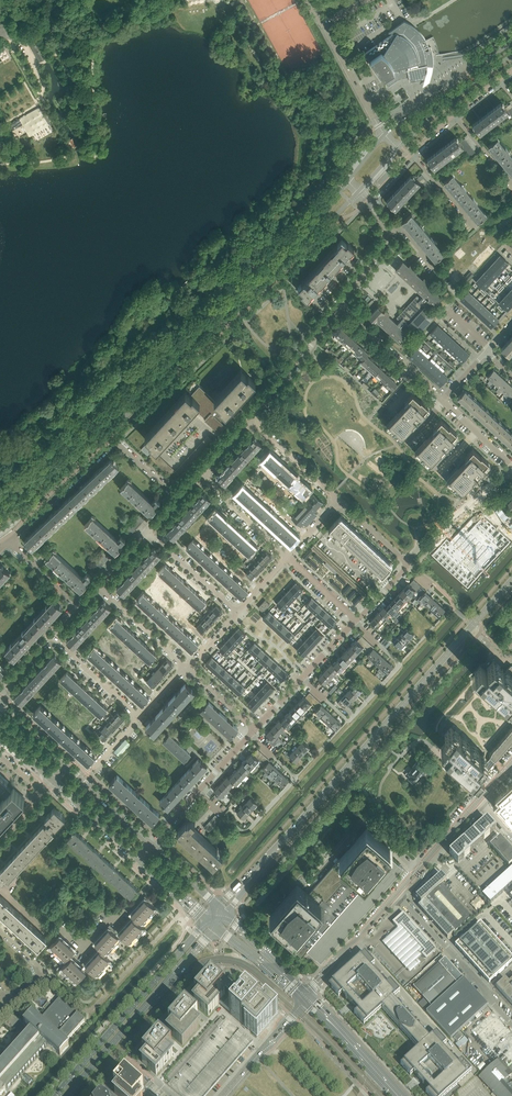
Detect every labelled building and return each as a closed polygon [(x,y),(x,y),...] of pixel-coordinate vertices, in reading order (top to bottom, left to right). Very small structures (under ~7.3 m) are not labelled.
[(390,32),(391,33),(391,32),(394,33),(380,43),(377,45),(373,47),(364,54),(365,54),(366,56),(368,59),(369,61),(368,62),(381,81),(382,79),(388,87),(396,81),(397,80),(398,80),(399,79),(400,79),(401,79),(409,77),(410,81),(412,81),(425,78),(426,73),(426,72),(427,71),(427,70),(427,68),(427,67),(430,67),(433,67),(433,65),(433,62),(433,60),(433,59),(433,58),(433,55),(434,55),(436,55),(439,55),(439,54),(437,55),(436,55),(436,51),(435,50),(435,47),(433,44),(431,39),(426,41),(426,40),(425,40),(424,37),(422,34),(420,32),(417,30),(415,28),(414,26),(413,26),(411,25),(409,23),(406,22),(404,21),(388,32),(390,32)] [(40,61),(46,58),(34,36),(28,39),(40,61)] [(430,67),(427,67),(427,68),(427,69),(427,70),(427,71),(426,72),(422,87),(430,82),(431,78),(432,74),(432,73),(433,71),(433,69),(433,68),(433,67),(430,67)] [(505,108),(504,106),(502,104),(502,103),(501,102),(487,114),(494,123),(508,112),(508,111),(507,111),(505,108)] [(13,122),(10,124),(14,130),(22,125),(27,134),(29,137),(31,136),(50,125),(40,107),(39,106),(13,122)] [(473,125),(476,129),(479,133),(479,134),(494,123),(487,114),(472,125),(473,125)] [(70,140),(74,147),(78,145),(73,137),(70,140)] [(462,145),(460,142),(458,141),(456,138),(456,137),(441,148),(448,158),(463,147),(462,146),(462,145)] [(488,146),(494,153),(499,158),(507,151),(497,138),(496,137),(490,141),(491,143),(488,146)] [(428,160),(431,164),(434,168),(433,168),(434,169),(448,158),(441,148),(427,159),(427,160),(428,160)] [(505,165),(510,171),(511,169),(511,156),(507,151),(499,158),(505,165)] [(443,181),(450,189),(455,195),(464,187),(451,173),(446,177),(447,178),(443,181)] [(419,182),(419,181),(416,179),(415,178),(412,175),(411,174),(399,188),(407,196),(420,183),(420,182),(419,182)] [(455,195),(461,203),(466,208),(475,201),(464,187),(455,195)] [(387,202),(391,205),(394,208),(395,209),(407,196),(399,188),(387,201),(387,202)] [(466,208),(473,216),(478,222),(481,219),(482,220),(487,216),(486,214),(475,201),(466,208)] [(402,221),(406,226),(413,234),(422,226),(411,213),(410,213),(409,212),(404,217),(405,218),(402,221)] [(413,234),(417,239),(424,247),(433,239),(422,226),(413,234)] [(424,247),(428,252),(435,260),(438,257),(439,258),(444,254),(444,252),(433,239),(424,247)] [(307,300),(350,253),(354,249),(348,243),(346,245),(342,241),(299,288),(303,292),(301,293),(307,300)] [(500,255),(496,260),(504,267),(508,263),(500,255)] [(492,264),(500,272),(504,267),(496,260),(492,264)] [(408,267),(403,262),(395,269),(424,296),(421,298),(417,296),(414,299),(411,302),(408,306),(400,315),(397,318),(399,322),(397,324),(388,315),(389,314),(385,310),(384,312),(378,307),(372,313),(371,314),(369,317),(374,322),(375,322),(377,320),(377,319),(379,321),(378,321),(400,342),(407,334),(407,333),(400,327),(406,321),(405,320),(407,317),(411,321),(408,324),(412,328),(414,329),(419,334),(419,333),(434,316),(435,316),(428,310),(424,307),(422,309),(418,306),(420,304),(421,304),(422,303),(427,298),(433,305),(434,305),(441,297),(434,291),(435,291),(432,288),(431,288),(430,287),(430,286),(431,285),(424,278),(422,280),(415,273),(417,271),(410,265),(408,267)] [(488,269),(496,276),(500,272),(492,264),(488,269)] [(484,273),(492,280),(496,276),(488,269),(484,273)] [(465,277),(468,280),(473,275),(470,272),(465,277)] [(480,277),(488,285),(492,280),(484,273),(480,277)] [(480,277),(476,282),(484,289),(488,285),(480,277)] [(467,291),(460,299),(465,303),(472,295),(467,291)] [(503,299),(511,306),(511,305),(511,299),(507,294),(503,299)] [(476,299),(472,295),(465,303),(469,307),(476,299)] [(481,303),(476,299),(469,307),(474,311),(481,303)] [(503,299),(499,303),(507,310),(511,306),(503,299)] [(485,307),(481,303),(474,311),(478,315),(485,307)] [(490,311),(485,307),(478,315),(482,319),(490,311)] [(494,315),(490,311),(482,319),(487,323),(494,315)] [(494,315),(487,323),(491,327),(498,320),(494,315)] [(442,330),(437,325),(430,333),(435,337),(442,330)] [(339,340),(346,333),(341,328),(334,336),(339,340)] [(439,341),(446,334),(442,330),(435,337),(439,341)] [(346,333),(339,340),(343,345),(350,337),(346,333)] [(444,345),(451,338),(446,334),(439,341),(444,345)] [(350,337),(343,345),(348,349),(355,341),(350,337)] [(501,349),(509,355),(511,352),(511,337),(501,349)] [(448,349),(455,342),(451,338),(444,345),(448,349)] [(355,341),(348,349),(349,348),(354,351),(352,353),(360,345),(355,341)] [(452,353),(459,346),(455,342),(448,349),(452,353)] [(360,345),(352,353),(357,357),(364,350),(360,345)] [(457,357),(464,350),(459,346),(452,353),(457,357)] [(421,353),(416,349),(409,356),(414,360),(421,353)] [(364,350),(357,357),(359,356),(363,360),(360,363),(360,364),(369,354),(364,350)] [(468,354),(464,350),(457,357),(461,362),(468,354)] [(425,357),(421,353),(414,360),(418,364),(425,357)] [(364,368),(372,360),(367,356),(369,354),(360,364),(364,368)] [(429,361),(425,357),(418,364),(422,368),(429,361)] [(372,360),(364,368),(369,372),(376,364),(372,360)] [(434,365),(429,361),(422,368),(427,372),(434,365)] [(374,376),(381,369),(376,364),(369,372),(374,376)] [(438,369),(434,365),(427,372),(431,377),(438,369)] [(381,369),(374,376),(378,381),(385,373),(381,369)] [(443,373),(438,369),(431,377),(435,381),(443,373)] [(489,384),(498,374),(494,370),(487,377),(490,379),(487,383),(489,384)] [(226,414),(256,382),(248,376),(247,377),(241,372),(215,401),(200,388),(191,397),(188,394),(187,394),(186,393),(145,437),(151,442),(149,444),(157,450),(195,409),(220,432),(225,427),(222,424),(228,416),(229,417),(226,414)] [(385,373),(378,381),(380,379),(384,383),(383,385),(390,377),(385,373)] [(447,377),(443,373),(435,381),(440,385),(447,377)] [(493,382),(496,385),(503,378),(498,374),(489,384),(490,385),(493,382)] [(397,385),(396,384),(394,382),(395,382),(390,377),(383,385),(388,389),(389,388),(392,391),(397,385)] [(496,391),(498,392),(507,382),(503,378),(496,385),(499,387),(496,391)] [(502,390),(505,393),(511,386),(507,382),(498,392),(499,393),(502,390)] [(472,409),(479,402),(465,390),(458,397),(472,409)] [(413,426),(430,408),(427,405),(421,400),(420,401),(413,394),(404,402),(405,403),(406,404),(404,407),(403,406),(397,412),(398,413),(388,423),(392,427),(390,430),(396,435),(398,433),(402,436),(412,426),(413,426)] [(479,402),(472,409),(484,420),(490,413),(479,402)] [(490,413),(484,420),(496,432),(503,425),(490,413)] [(232,419),(225,427),(227,429),(234,422),(232,419)] [(441,453),(458,434),(456,432),(450,426),(449,427),(441,420),(433,429),(435,431),(433,433),(432,432),(426,438),(427,439),(417,450),(421,454),(419,456),(424,461),(427,459),(431,463),(441,452),(441,453)] [(511,440),(511,433),(503,425),(496,432),(509,443),(511,440)] [(242,450),(249,456),(261,443),(254,437),(242,450)] [(152,450),(149,447),(148,446),(146,444),(141,449),(143,451),(144,452),(147,455),(150,452),(152,450)] [(473,482),(490,464),(487,461),(482,456),(481,457),(473,449),(465,458),(467,460),(465,462),(464,462),(458,468),(459,469),(449,479),(453,483),(451,486),(456,491),(459,488),(463,492),(472,481),(473,482)] [(249,456),(242,450),(229,463),(237,470),(249,456)] [(283,464),(276,457),(270,452),(263,459),(277,471),(283,464)] [(112,459),(104,466),(97,472),(105,480),(119,467),(112,459)] [(237,470),(229,463),(217,476),(225,483),(237,470)] [(296,476),(289,469),(283,464),(277,471),(290,483),(296,476)] [(97,472),(89,480),(83,486),(90,494),(105,480),(97,472)] [(303,496),(306,493),(310,488),(296,476),(290,483),(303,496)] [(160,502),(156,498),(152,503),(128,481),(121,488),(150,515),(157,508),(157,507),(156,508),(155,506),(159,502),(160,502)] [(83,486),(74,494),(68,500),(76,508),(90,494),(83,486)] [(236,494),(243,500),(249,506),(256,499),(243,486),(236,494)] [(191,505),(198,512),(210,498),(203,492),(191,505)] [(306,493),(303,496),(302,497),(307,502),(292,517),(292,518),(292,517),(300,525),(303,522),(307,526),(316,515),(313,512),(322,502),(314,494),(312,496),(311,497),(308,494),(306,493)] [(249,506),(256,512),(263,519),(270,511),(256,499),(249,506)] [(68,500),(59,508),(54,513),(61,521),(76,508),(68,500)] [(179,518),(186,525),(198,512),(191,505),(179,518)] [(229,523),(221,516),(215,511),(209,518),(222,530),(229,523)] [(263,519),(272,527),(277,531),(283,524),(270,511),(263,519)] [(447,540),(432,556),(468,589),(511,542),(478,512),(450,543),(447,540)] [(54,513),(44,522),(39,527),(47,535),(61,521),(54,513)] [(393,564),(341,516),(330,528),(328,530),(331,532),(332,531),(336,534),(334,535),(338,538),(339,537),(342,540),(341,542),(344,544),(345,543),(348,546),(347,547),(350,550),(351,549),(354,552),(353,553),(356,555),(357,554),(360,557),(359,558),(362,561),(363,560),(366,563),(365,564),(368,566),(369,565),(372,568),(371,569),(374,572),(375,571),(378,574),(377,575),(380,578),(382,575),(382,576),(393,564)] [(121,536),(117,540),(92,517),(85,524),(115,553),(122,545),(120,544),(125,539),(125,540),(121,536)] [(186,525),(179,518),(167,531),(174,538),(186,525)] [(242,535),(234,528),(229,523),(222,530),(235,542),(242,535)] [(277,531),(285,539),(290,544),(297,536),(283,524),(277,531)] [(39,527),(29,536),(24,541),(32,549),(47,535),(39,527)] [(255,547),(247,540),(242,535),(235,542),(248,555),(255,547)] [(186,547),(194,554),(200,560),(207,552),(193,540),(186,547)] [(153,547),(146,555),(141,560),(148,567),(161,554),(153,547)] [(262,556),(269,562),(273,557),(263,548),(262,549),(265,553),(262,556)] [(310,549),(303,557),(305,559),(313,551),(310,549)] [(46,558),(46,559),(81,591),(87,583),(86,582),(90,577),(90,578),(91,577),(87,574),(82,578),(53,551),(51,554),(46,558)] [(200,560),(206,566),(214,572),(220,565),(207,552),(200,560)] [(315,554),(313,556),(321,564),(323,561),(315,554)] [(269,562),(262,556),(260,558),(256,555),(255,557),(265,566),(269,562)] [(265,566),(255,557),(254,558),(257,562),(254,564),(261,571),(265,566)] [(310,559),(308,562),(316,569),(318,567),(310,559)] [(141,560),(134,568),(129,574),(136,580),(148,567),(141,560)] [(261,571),(254,564),(252,562),(250,565),(248,564),(247,566),(257,575),(261,571)] [(10,572),(1,564),(0,566),(0,583),(10,572)] [(179,577),(172,570),(166,564),(159,572),(173,584),(179,577)] [(214,572),(223,580),(227,585),(234,577),(220,565),(214,572)] [(257,575),(247,566),(246,567),(249,570),(246,573),(253,580),(257,575)] [(129,574),(122,581),(117,587),(124,594),(136,580),(129,574)] [(338,575),(336,577),(344,584),(346,582),(338,575)] [(193,589),(185,582),(179,577),(173,584),(186,596),(193,589)] [(227,585),(235,592),(241,597),(248,590),(234,577),(227,585)] [(333,580),(331,583),(339,590),(341,587),(333,580)] [(303,589),(296,582),(292,587),(299,593),(303,589)] [(404,588),(412,595),(416,591),(414,589),(412,587),(409,584),(408,583),(404,588)] [(349,585),(341,593),(344,595),(351,587),(349,585)] [(299,593),(292,587),(288,591),(295,597),(299,593)] [(412,595),(404,588),(399,593),(407,600),(412,595)] [(199,608),(206,601),(193,589),(186,596),(199,608)] [(354,590),(347,598),(349,600),(357,592),(354,590)] [(295,597),(288,591),(284,595),(291,602),(295,597)] [(425,592),(422,596),(419,598),(423,601),(420,605),(421,606),(430,596),(425,592)] [(395,598),(403,605),(407,600),(399,593),(395,598)] [(137,601),(142,606),(151,613),(157,606),(144,594),(137,601)] [(291,602),(284,595),(280,599),(287,606),(291,602)] [(360,595),(353,603),(355,605),(362,597),(360,595)] [(429,607),(435,601),(430,596),(421,606),(422,607),(425,604),(429,607)] [(309,608),(316,601),(312,597),(305,604),(309,608)] [(390,603),(398,610),(403,605),(395,598),(390,603)] [(50,621),(57,613),(62,607),(53,599),(47,606),(41,613),(50,621)] [(287,606),(280,599),(276,603),(284,610),(287,606)] [(91,613),(98,620),(110,607),(103,600),(98,606),(91,613)] [(265,600),(258,607),(263,612),(270,604),(268,602),(265,600)] [(313,612),(320,605),(316,601),(309,608),(313,612)] [(430,614),(431,615),(440,605),(435,601),(429,607),(432,611),(430,614)] [(213,609),(220,616),(224,611),(213,602),(212,603),(215,607),(213,609)] [(386,608),(393,615),(398,610),(390,603),(386,608)] [(318,616),(324,609),(320,605),(313,612),(318,616)] [(435,613),(439,617),(445,610),(442,607),(440,605),(431,615),(432,616),(435,613)] [(151,613),(157,619),(164,626),(171,619),(157,606),(151,613)] [(379,611),(390,621),(391,620),(388,616),(391,613),(394,616),(393,615),(386,608),(384,606),(379,611)] [(220,616),(213,609),(210,612),(207,609),(205,611),(216,620),(220,616)] [(322,620),(328,613),(324,609),(318,616),(322,620)] [(216,620),(205,611),(204,612),(207,615),(205,618),(211,624),(216,620)] [(267,622),(274,615),(269,611),(263,618),(264,620),(267,622)] [(375,616),(382,623),(385,619),(389,622),(390,621),(379,611),(375,616)] [(29,626),(38,634),(50,621),(41,613),(29,626)] [(98,620),(91,613),(79,626),(86,633),(98,620)] [(326,624),(333,616),(328,613),(322,620),(326,624)] [(271,626),(278,619),(274,615),(267,622),(269,624),(271,626)] [(330,628),(337,620),(333,616),(326,624),(330,628)] [(382,623),(375,616),(370,621),(380,631),(381,629),(378,626),(382,623)] [(123,638),(130,630),(117,618),(110,625),(123,638)] [(211,624),(205,618),(202,621),(198,618),(197,619),(207,629),(211,624)] [(164,626),(173,634),(178,638),(185,631),(171,619),(164,626)] [(207,629),(197,619),(196,621),(199,624),(196,627),(203,633),(207,629)] [(275,630),(282,623),(278,619),(271,626),(273,628),(275,630)] [(279,634),(286,626),(282,623),(275,630),(278,632),(279,634)] [(29,626),(17,638),(26,646),(38,634),(29,626)] [(86,633),(79,626),(67,639),(74,646),(86,633)] [(284,638),(290,630),(286,626),(279,634),(281,635),(284,638)] [(246,634),(239,628),(235,632),(242,639),(246,634)] [(399,630),(409,639),(414,634),(407,628),(404,631),(400,629),(399,630)] [(323,635),(316,629),(312,633),(319,639),(323,635)] [(130,630),(123,638),(136,650),(143,642),(130,630)] [(288,641),(294,634),(290,630),(284,638),(286,640),(288,641)] [(398,638),(405,644),(409,639),(399,630),(398,631),(401,634),(398,638)] [(178,638),(186,646),(191,651),(198,644),(185,631),(178,638)] [(242,639),(235,632),(231,636),(238,643),(242,639)] [(319,639),(312,633),(308,637),(315,644),(319,639)] [(238,643),(231,636),(227,640),(234,647),(238,643)] [(315,644),(308,637),(304,641),(312,648),(315,644)] [(26,646),(17,638),(6,651),(6,652),(14,659),(26,646)] [(405,644),(398,638),(395,641),(391,638),(390,640),(393,643),(400,649),(405,644)] [(234,647),(227,640),(223,644),(230,651),(234,647)] [(357,641),(356,640),(351,645),(359,652),(364,648),(364,647),(362,646),(360,644),(357,641)] [(312,648),(304,641),(300,645),(308,652),(312,648)] [(143,642),(136,650),(149,662),(156,655),(143,642)] [(255,643),(255,642),(248,650),(252,653),(259,646),(257,644),(255,643)] [(230,651),(223,644),(219,649),(227,655),(230,651)] [(308,652),(300,645),(297,650),(304,656),(308,652)] [(347,650),(355,657),(359,652),(351,645),(347,650)] [(262,649),(259,646),(252,653),(257,657),(263,650),(262,649)] [(101,666),(107,659),(98,651),(95,647),(88,654),(101,666)] [(369,663),(378,653),(373,648),(369,652),(367,655),(370,658),(368,662),(369,663)] [(265,652),(263,650),(257,657),(261,661),(267,654),(265,652)] [(355,657),(347,650),(342,655),(350,662),(355,657)] [(54,653),(40,668),(47,675),(61,660),(54,653)] [(378,653),(369,663),(370,664),(373,661),(377,665),(384,658),(378,653)] [(265,665),(271,658),(270,656),(267,654),(261,661),(265,665)] [(338,660),(346,667),(350,662),(342,655),(338,660)] [(163,663),(170,670),(174,665),(164,656),(162,657),(165,660),(163,663)] [(210,668),(216,661),(212,657),(205,664),(210,668)] [(269,669),(276,662),(273,659),(271,658),(265,665),(269,669)] [(384,658),(377,665),(380,667),(377,671),(379,672),(388,662),(384,658)] [(115,679),(122,672),(107,659),(101,666),(115,679)] [(333,664),(339,670),(339,669),(341,672),(346,667),(338,660),(333,664)] [(214,672),(220,664),(216,661),(210,668),(214,672)] [(436,723),(447,732),(445,734),(449,738),(441,748),(442,749),(448,753),(451,757),(455,760),(456,761),(462,766),(467,770),(471,774),(476,778),(477,779),(488,767),(490,765),(492,763),(493,761),(496,758),(511,740),(511,666),(511,665),(507,670),(506,672),(504,670),(499,666),(495,662),(493,661),(485,670),(481,666),(474,673),(476,675),(477,675),(473,680),(469,684),(465,689),(461,693),(441,715),(439,718),(438,720),(436,723)] [(273,673),(280,666),(278,664),(276,662),(269,669),(273,673)] [(388,662),(379,672),(380,673),(383,670),(387,673),(393,666),(388,662)] [(156,664),(166,674),(170,670),(163,663),(161,666),(157,663),(156,664)] [(327,668),(337,678),(338,676),(335,673),(339,670),(333,664),(332,663),(327,668)] [(155,672),(162,678),(166,674),(156,664),(154,666),(157,669),(155,672)] [(218,675),(225,668),(220,664),(214,672),(218,675)] [(277,677),(284,669),(281,667),(280,666),(273,673),(277,677)] [(28,681),(36,688),(47,675),(40,668),(28,681)] [(222,679),(229,672),(225,668),(218,675),(222,679)] [(323,673),(330,679),(333,676),(336,678),(337,678),(327,668),(323,673)] [(281,680),(288,673),(286,671),(284,669),(277,677),(281,680)] [(74,691),(81,684),(67,671),(61,679),(74,691)] [(129,693),(136,685),(122,672),(115,679),(129,693)] [(148,673),(158,683),(162,678),(155,672),(153,674),(149,672),(148,673)] [(226,683),(233,676),(229,672),(222,679),(226,683)] [(158,683),(148,673),(146,674),(149,678),(147,681),(154,687),(158,683)] [(330,679),(323,673),(318,678),(328,687),(329,686),(326,683),(330,679)] [(230,687),(237,680),(233,676),(226,683),(230,687)] [(234,691),(241,683),(237,680),(230,687),(234,691)] [(36,688),(28,681),(15,696),(22,703),(36,688)] [(274,688),(267,682),(263,686),(270,693),(274,688)] [(239,695),(245,687),(241,683),(234,691),(239,694),(239,695)] [(81,684),(74,691),(87,703),(94,696),(81,684)] [(172,699),(180,706),(194,691),(186,684),(172,699)] [(348,685),(347,687),(357,696),(358,695),(359,694),(361,692),(361,691),(362,691),(355,684),(351,688),(348,685)] [(136,685),(129,693),(142,704),(149,697),(136,685)] [(270,693),(263,686),(259,690),(266,697),(270,693)] [(349,691),(346,694),(353,700),(356,697),(356,696),(357,696),(347,687),(346,687),(349,691)] [(266,697),(259,690),(255,694),(262,701),(266,697)] [(262,701),(255,694),(251,699),(259,705),(262,701)] [(346,694),(338,703),(344,708),(347,705),(348,706),(349,705),(350,704),(352,701),(353,700),(346,694)] [(94,696),(87,703),(100,715),(107,708),(94,696)] [(307,709),(312,704),(310,702),(308,700),(305,697),(304,696),(299,701),(307,709)] [(159,712),(168,720),(180,706),(172,699),(159,712)] [(259,705),(251,699),(248,703),(255,709),(259,705)] [(295,706),(303,714),(307,709),(299,701),(295,706)] [(216,723),(223,715),(208,702),(201,710),(216,723)] [(317,719),(326,709),(321,705),(317,709),(315,711),(318,715),(315,719),(317,719)] [(33,713),(39,718),(46,725),(53,718),(40,706),(33,713)] [(290,711),(298,718),(303,714),(295,706),(290,711)] [(114,716),(121,723),(125,718),(115,709),(114,710),(116,714),(114,716)] [(326,709),(317,719),(318,720),(321,717),(324,721),(331,714),(326,709)] [(286,716),(294,723),(298,718),(290,711),(286,716)] [(168,720),(159,712),(146,727),(154,734),(168,720)] [(326,729),(336,718),(331,714),(324,721),(328,724),(325,728),(326,729)] [(223,715),(216,723),(230,737),(238,729),(223,715)] [(121,723),(114,716),(112,719),(108,716),(107,717),(117,727),(121,723)] [(281,721),(287,726),(289,728),(294,723),(286,716),(281,721)] [(117,727),(107,717),(106,719),(108,722),(106,725),(113,731),(117,727)] [(61,738),(67,731),(53,718),(46,725),(61,738)] [(336,718),(326,729),(328,730),(331,727),(335,730),(341,723),(336,718)] [(275,724),(285,734),(286,733),(283,730),(287,726),(281,721),(280,719),(275,724)] [(270,729),(277,736),(281,732),(284,735),(285,734),(275,724),(270,729)] [(113,731),(106,725),(104,728),(100,725),(99,726),(109,736),(113,731)] [(109,736),(99,726),(97,728),(100,731),(98,734),(105,740),(109,736)] [(277,736),(270,729),(266,734),(276,744),(277,743),(276,741),(279,738),(277,736)] [(67,731),(61,738),(75,751),(82,744),(67,731)] [(174,751),(180,745),(169,735),(164,741),(174,751)] [(295,743),(305,752),(310,747),(303,741),(299,744),(296,742),(295,743)] [(294,751),(300,757),(305,752),(295,743),(294,744),(297,747),(294,751)] [(75,751),(81,756),(88,763),(95,756),(82,744),(75,751)] [(180,745),(174,751),(184,761),(190,754),(180,745)] [(300,757),(294,751),(290,754),(287,751),(284,754),(290,759),(291,758),(296,762),(300,757)] [(247,758),(255,765),(260,760),(258,759),(256,756),(253,754),(252,753),(247,758)] [(255,765),(247,758),(243,763),(251,770),(252,772),(257,767),(255,765)] [(186,773),(194,781),(207,766),(199,759),(186,773)] [(269,761),(265,765),(265,766),(263,768),(266,771),(264,775),(265,776),(274,766),(269,761)] [(427,768),(423,764),(419,761),(418,762),(417,761),(414,765),(415,766),(412,769),(420,776),(423,773),(426,777),(429,774),(425,771),(427,768)] [(251,770),(243,763),(238,768),(246,775),(251,770)] [(272,777),(279,770),(274,766),(265,776),(266,777),(269,774),(272,777)] [(246,775),(238,768),(234,773),(242,780),(246,775)] [(412,769),(409,772),(408,773),(409,774),(408,775),(409,776),(408,777),(411,780),(414,783),(416,781),(420,784),(422,782),(418,778),(420,776),(412,769)] [(274,785),(284,775),(279,770),(272,777),(276,781),(273,784),(274,785)] [(173,787),(181,794),(194,781),(186,773),(173,787)] [(242,780),(234,773),(229,778),(235,782),(237,785),(242,780)] [(124,796),(131,788),(117,775),(109,783),(124,796)] [(284,775),(274,785),(276,786),(279,783),(282,786),(289,779),(284,775)] [(235,782),(229,778),(228,776),(223,781),(233,791),(234,790),(231,786),(235,782)] [(233,791),(223,781),(218,786),(225,792),(229,789),(232,792),(233,791)] [(6,784),(0,791),(0,792),(5,796),(1,800),(0,800),(0,824),(25,797),(13,786),(11,788),(6,784)] [(492,803),(511,826),(511,784),(492,803)] [(225,792),(218,786),(214,791),(216,793),(220,797),(224,800),(225,799),(222,796),(225,792)] [(181,794),(173,787),(160,801),(168,809),(181,794)] [(137,809),(145,800),(131,788),(124,796),(137,809)] [(243,799),(253,809),(258,803),(251,797),(247,801),(244,798),(243,799)] [(241,807),(248,813),(253,809),(243,799),(241,800),(245,804),(241,807)] [(145,800),(137,809),(152,822),(159,814),(145,800)] [(47,820),(44,823),(37,830),(46,838),(47,837),(53,832),(50,829),(54,826),(56,828),(65,817),(55,807),(45,818),(47,820)] [(248,813),(241,807),(238,811),(235,808),(234,809),(244,818),(248,813)] [(178,831),(181,835),(213,864),(222,854),(191,826),(195,821),(191,818),(187,822),(187,821),(178,831)] [(487,819),(486,819),(487,820),(481,825),(479,823),(477,825),(478,827),(470,835),(478,845),(496,829),(492,825),(490,824),(491,823),(487,819)] [(391,850),(367,829),(340,859),(343,862),(364,881),(391,850)] [(37,830),(30,838),(25,844),(33,853),(46,838),(37,830)] [(83,853),(91,845),(75,831),(68,839),(71,842),(70,843),(79,851),(80,850),(83,853)] [(456,844),(454,846),(455,848),(450,853),(449,853),(458,863),(478,845),(470,835),(458,845),(456,844)] [(495,842),(490,846),(508,866),(511,863),(511,849),(511,848),(511,849),(500,837),(495,842)] [(405,853),(408,850),(408,849),(409,849),(411,846),(407,842),(404,845),(401,849),(405,853)] [(25,844),(17,852),(12,858),(21,866),(33,853),(25,844)] [(91,845),(83,853),(86,856),(86,857),(95,865),(96,865),(99,868),(106,860),(91,845)] [(308,894),(309,895),(311,893),(314,895),(312,898),(319,903),(322,906),(296,937),(295,936),(288,944),(302,957),(307,951),(321,963),(404,869),(389,856),(366,882),(364,881),(343,862),(341,864),(338,861),(340,859),(339,858),(308,894)] [(8,880),(21,866),(12,858),(0,871),(0,873),(4,876),(8,880)] [(114,882),(122,874),(106,860),(99,868),(102,871),(111,880),(111,879),(114,882)] [(482,895),(490,904),(491,904),(493,902),(494,901),(496,899),(497,898),(499,896),(500,895),(502,893),(503,892),(504,891),(505,890),(506,890),(506,889),(509,887),(509,888),(510,887),(509,887),(511,885),(511,868),(506,873),(482,895)] [(138,889),(130,882),(122,874),(114,882),(118,885),(117,886),(126,894),(127,894),(130,896),(130,897),(138,889)] [(431,881),(432,882),(416,897),(421,903),(420,903),(421,904),(418,906),(448,939),(471,917),(449,893),(453,889),(446,881),(440,874),(440,875),(435,880),(434,878),(431,881)] [(271,915),(295,936),(296,937),(322,906),(319,903),(312,898),(309,895),(308,894),(297,885),(271,915)] [(131,945),(145,930),(137,924),(140,921),(144,925),(157,910),(149,903),(151,900),(146,895),(130,912),(133,915),(117,932),(131,945)] [(5,917),(11,922),(19,913),(8,903),(9,902),(6,900),(0,907),(0,912),(5,917)] [(11,922),(19,930),(25,935),(33,926),(19,913),(11,922)] [(398,923),(395,926),(397,929),(400,926),(403,924),(427,950),(425,952),(421,955),(424,958),(425,957),(427,955),(428,955),(432,951),(433,950),(434,949),(435,948),(406,915),(405,916),(403,918),(401,920),(398,923)] [(480,923),(468,934),(473,939),(485,928),(480,923)] [(84,964),(98,977),(112,962),(106,956),(121,940),(113,932),(115,930),(110,924),(94,942),(102,949),(100,951),(98,949),(84,964)] [(25,935),(33,942),(38,948),(47,938),(33,926),(25,935)] [(425,952),(400,926),(397,929),(394,932),(387,937),(386,939),(382,942),(409,973),(414,970),(415,968),(421,963),(418,959),(420,957),(421,955),(425,952)] [(485,928),(473,939),(477,945),(490,933),(485,928)] [(48,948),(63,962),(65,964),(60,970),(75,984),(86,971),(83,968),(84,967),(72,956),(70,958),(68,957),(76,948),(58,932),(53,938),(56,940),(48,948)] [(490,933),(477,945),(482,950),(495,939),(490,933)] [(468,934),(455,945),(460,951),(473,939),(468,934)] [(473,939),(460,951),(465,956),(477,945),(473,939)] [(495,939),(482,950),(487,955),(499,944),(495,939)] [(499,944),(487,955),(492,961),(504,949),(499,944)] [(477,945),(465,956),(469,961),(482,950),(477,945)] [(504,949),(492,961),(496,966),(509,954),(504,949)] [(482,950),(469,961),(474,967),(487,955),(482,950)] [(400,992),(390,981),(375,964),(365,953),(359,959),(354,963),(351,965),(329,985),(329,986),(339,997),(339,996),(342,994),(351,1004),(353,1006),(357,1011),(354,1013),(364,1024),(382,1008),(418,1049),(401,1065),(400,1065),(410,1076),(413,1073),(417,1077),(420,1080),(429,1090),(426,1093),(429,1095),(444,1095),(458,1083),(462,1087),(475,1075),(471,1071),(462,1060),(446,1043),(437,1033),(400,992)] [(496,966),(501,971),(511,962),(511,958),(509,954),(496,966)] [(487,955),(474,967),(479,972),(492,961),(487,955)] [(463,979),(445,959),(413,988),(423,999),(418,1004),(426,1012),(431,1008),(435,1005),(463,979)] [(492,961),(479,972),(484,977),(496,966),(492,961)] [(496,966),(484,977),(489,983),(501,971),(496,966)] [(219,992),(223,986),(224,986),(211,975),(195,993),(200,997),(194,1003),(208,1016),(219,1004),(225,997),(219,992)] [(488,1006),(486,1004),(483,1007),(480,1003),(479,1001),(479,1000),(478,998),(477,996),(475,995),(472,992),(473,992),(471,990),(469,989),(467,988),(465,986),(461,983),(464,980),(463,979),(435,1005),(431,1008),(426,1012),(450,1039),(488,1006)] [(509,983),(505,979),(496,987),(511,1005),(511,980),(509,983)] [(229,1014),(244,1027),(257,1038),(278,1013),(266,1002),(259,1010),(257,1008),(258,1006),(246,995),(240,1001),(237,999),(237,998),(238,998),(238,997),(237,997),(237,996),(236,996),(235,996),(235,997),(223,986),(219,992),(225,997),(219,1004),(225,1008),(225,1009),(224,1009),(224,1010),(225,1010),(225,1011),(226,1011),(227,1010),(230,1013),(229,1014)] [(85,1021),(60,998),(40,1020),(32,1014),(24,1023),(31,1030),(0,1064),(0,1095),(1,1095),(47,1044),(60,1056),(69,1047),(65,1043),(85,1021)] [(185,1004),(169,1023),(173,1027),(168,1033),(182,1045),(199,1027),(192,1021),(198,1015),(185,1004)] [(168,1085),(180,1095),(206,1095),(253,1042),(226,1018),(168,1085)] [(459,1033),(453,1038),(457,1042),(462,1037),(459,1033)] [(147,1057),(142,1063),(156,1075),(173,1056),(166,1051),(172,1045),(159,1034),(143,1053),(147,1057)] [(479,1077),(480,1078),(493,1093),(496,1095),(511,1095),(511,1073),(499,1059),(482,1074),(479,1077)] [(138,1095),(144,1089),(125,1072),(114,1085),(119,1089),(115,1093),(118,1095),(140,1095),(138,1095)]
